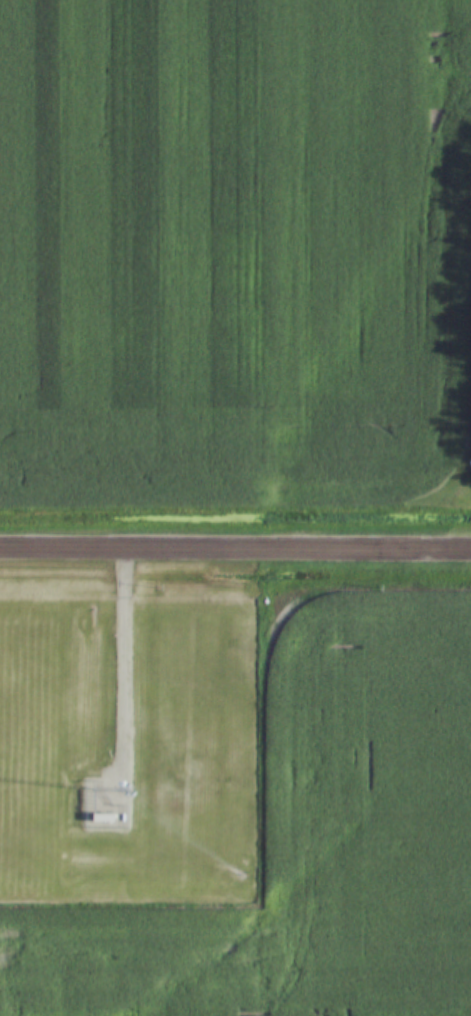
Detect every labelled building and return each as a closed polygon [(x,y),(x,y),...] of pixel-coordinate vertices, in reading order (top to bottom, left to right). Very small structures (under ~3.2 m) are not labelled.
[(84,814),(104,814),(104,822),(84,822),(84,814)]
